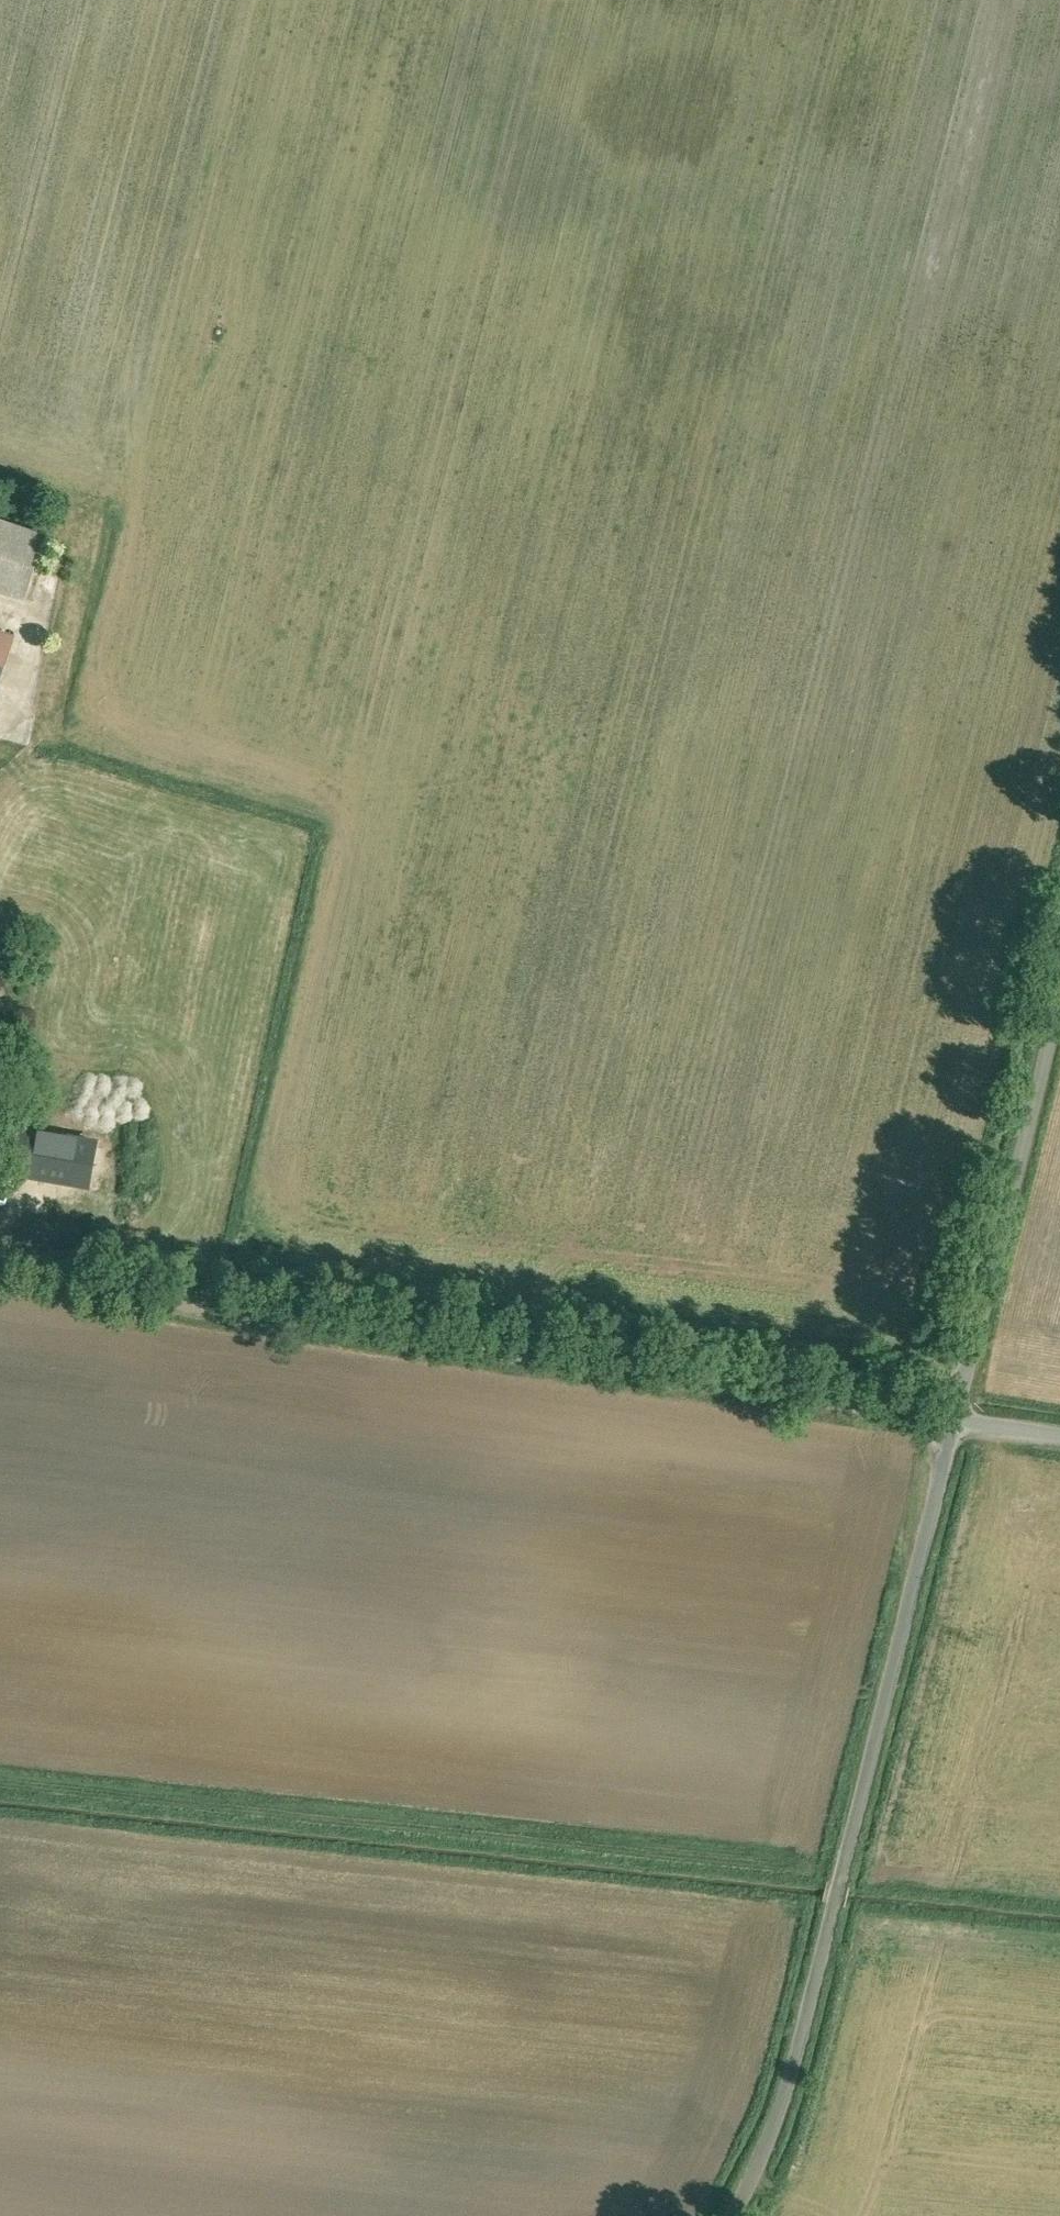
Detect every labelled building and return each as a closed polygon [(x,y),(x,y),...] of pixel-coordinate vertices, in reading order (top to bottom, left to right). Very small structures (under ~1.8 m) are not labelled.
[(25,596),(45,531),(0,517),(0,589),(25,596)] [(0,629),(0,675),(14,633),(0,629)] [(20,1148),(15,1173),(36,1177),(36,1174),(89,1183),(96,1145),(55,1138),(55,1135),(23,1129),(20,1148)] [(5,1145),(0,1170),(0,1176),(14,1178),(15,1173),(20,1148),(5,1145)]
